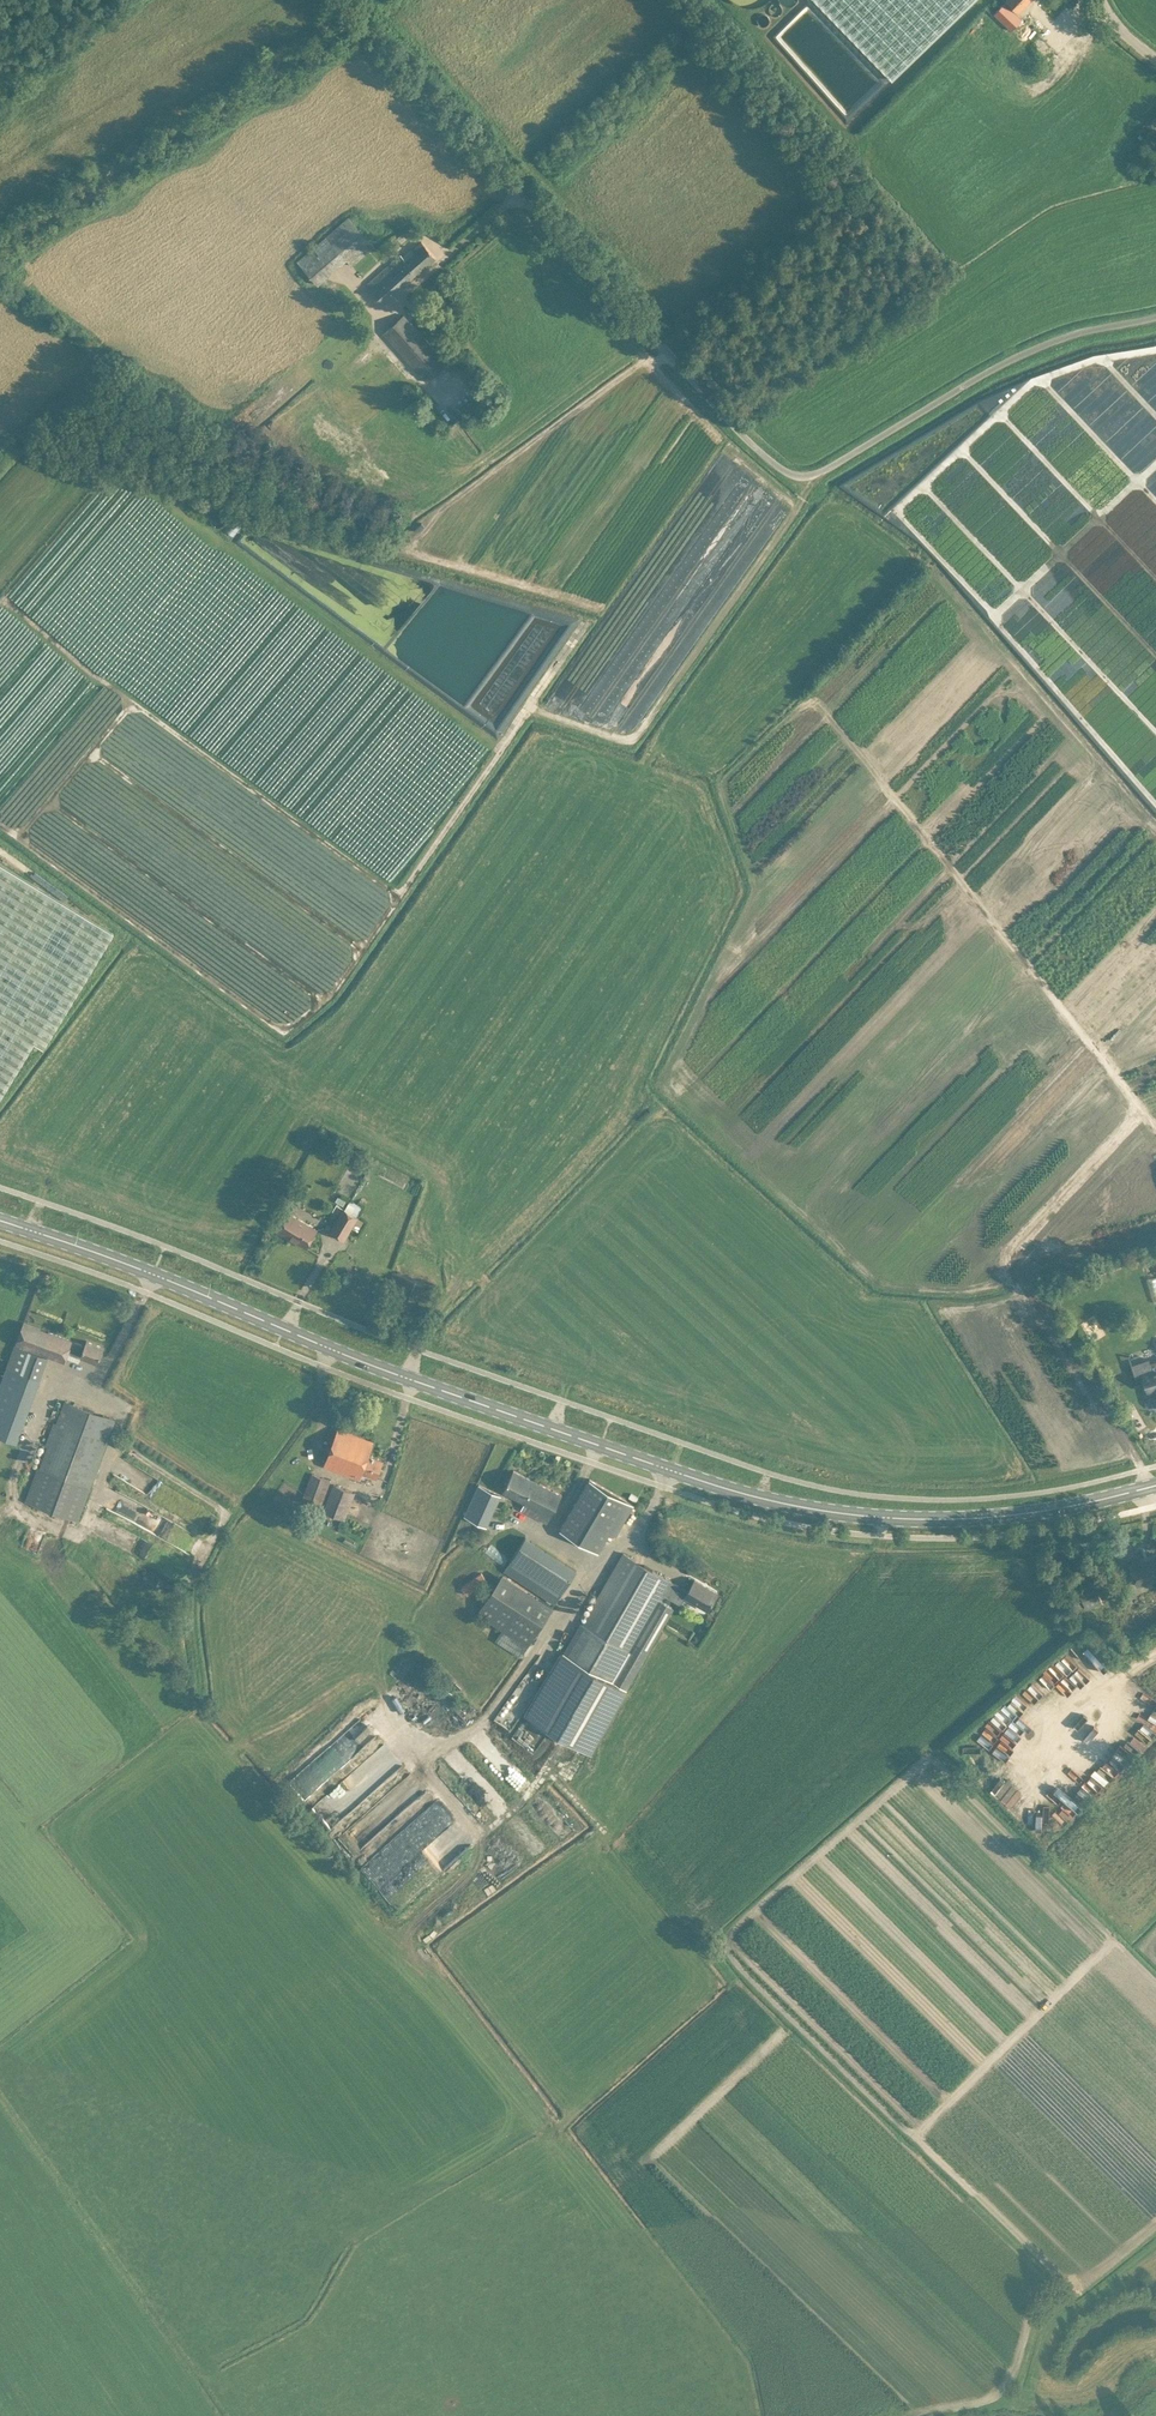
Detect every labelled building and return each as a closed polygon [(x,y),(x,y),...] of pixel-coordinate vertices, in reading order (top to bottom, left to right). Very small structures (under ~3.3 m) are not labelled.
[(892,79),(974,0),(816,0),(892,79)] [(1019,13),(1031,0),(1007,0),(1006,1),(1019,13)] [(1022,19),(1005,2),(994,13),(1012,30),(1022,19)] [(993,17),(980,31),(989,39),(998,47),(991,54),(999,62),(1005,55),(1004,54),(1006,53),(1018,40),(1002,25),(993,17)] [(1039,26),(1028,37),(1041,49),(1051,38),(1039,26)] [(349,216),(327,236),(348,260),(352,266),(375,246),(349,216)] [(397,258),(414,277),(416,276),(436,258),(422,241),(413,249),(415,252),(406,260),(401,255),(397,258)] [(414,277),(397,258),(368,284),(377,294),(385,303),(397,292),(414,277)] [(395,323),(384,333),(391,341),(427,382),(439,371),(448,363),(415,327),(425,317),(420,311),(410,320),(404,315),(395,323)] [(64,483),(70,478),(63,469),(57,475),(64,483)] [(33,1042),(43,1047),(113,932),(40,887),(0,863),(0,1097),(33,1042)] [(341,1204),(348,1208),(353,1200),(346,1196),(341,1204)] [(343,1208),(330,1231),(345,1239),(358,1216),(344,1208),(343,1208)] [(307,1246),(313,1236),(318,1229),(289,1212),(277,1231),(289,1237),(289,1236),(307,1246)] [(49,1355),(65,1360),(69,1349),(83,1354),(82,1356),(99,1362),(105,1347),(87,1340),(85,1345),(73,1340),(24,1322),(23,1326),(20,1333),(10,1361),(0,1387),(0,1437),(17,1443),(49,1355)] [(1131,1364),(1137,1383),(1146,1380),(1148,1388),(1155,1386),(1155,1361),(1151,1363),(1149,1359),(1140,1361),(1131,1364)] [(54,1422),(37,1467),(24,1500),(79,1520),(91,1487),(116,1419),(65,1400),(56,1423),(54,1422)] [(377,1477),(379,1471),(384,1459),(370,1454),(375,1441),(339,1427),(324,1465),(360,1479),(363,1472),(377,1477)] [(521,1510),(548,1524),(552,1516),(557,1505),(562,1494),(514,1470),(509,1481),(503,1491),(525,1502),(521,1510)] [(312,1473),(302,1500),(322,1507),(332,1480),(312,1473)] [(597,1551),(621,1511),(627,1500),(591,1479),(585,1490),(561,1530),(597,1551)] [(479,1483),(465,1515),(487,1526),(502,1493),(479,1483)] [(333,1484),(323,1511),(345,1519),(356,1492),(333,1484)] [(526,1537),(505,1570),(556,1603),(577,1571),(526,1537)] [(538,1692),(525,1714),(571,1741),(592,1752),(623,1697),(664,1625),(674,1607),(665,1601),(668,1597),(681,1604),(686,1596),(708,1609),(712,1603),(718,1593),(695,1579),(689,1591),(672,1581),(672,1580),(624,1553),(618,1563),(566,1654),(562,1651),(550,1671),(538,1692)] [(1137,1585),(1155,1579),(1155,1557),(1131,1565),(1137,1585)] [(468,1594),(487,1581),(482,1573),(462,1586),(468,1594)] [(528,1646),(554,1606),(503,1573),(477,1613),(528,1646)] [(1079,1589),(1070,1593),(1077,1609),(1085,1606),(1086,1608),(1102,1602),(1101,1599),(1099,1594),(1094,1583),(1079,1589)] [(419,1723),(434,1733),(440,1726),(425,1715),(419,1723)] [(1155,1739),(1155,1732),(1148,1725),(1139,1734),(1151,1744),(1155,1739)] [(985,1727),(981,1732),(993,1742),(997,1737),(985,1727)] [(964,1745),(968,1759),(984,1755),(981,1741),(964,1745)] [(1000,1753),(992,1762),(997,1767),(1006,1758),(1000,1753)] [(1013,1759),(1002,1768),(1007,1774),(1018,1764),(1013,1759)] [(987,1765),(977,1776),(982,1780),(992,1769),(987,1765)] [(499,1815),(513,1803),(503,1792),(490,1804),(499,1815)] [(557,1813),(561,1810),(551,1799),(548,1802),(557,1813)] [(372,1822),(348,1845),(359,1857),(384,1835),(372,1822)]
